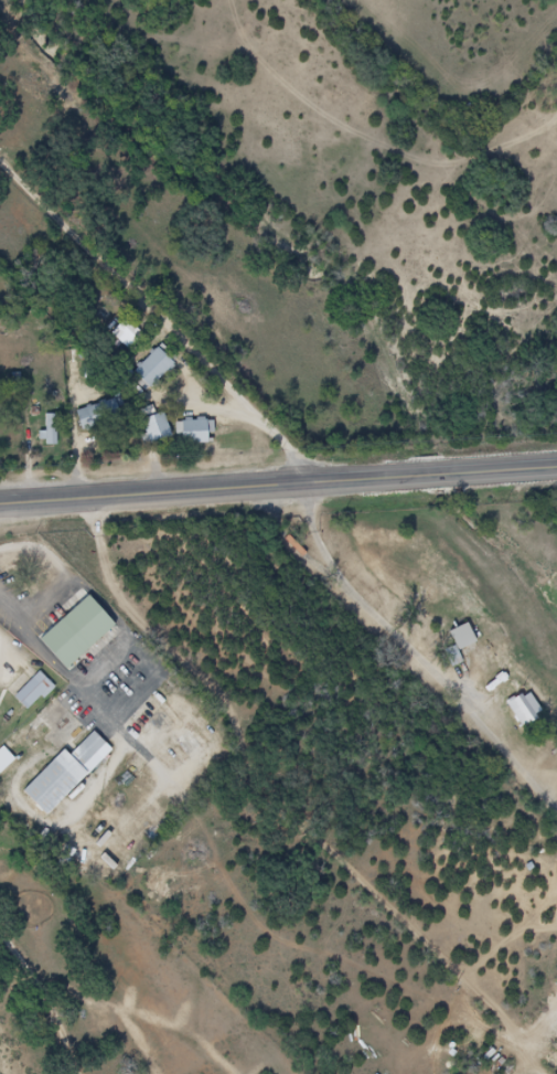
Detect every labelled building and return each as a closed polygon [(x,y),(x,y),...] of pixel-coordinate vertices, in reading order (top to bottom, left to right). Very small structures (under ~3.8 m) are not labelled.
[(114,334),(132,351),(145,337),(128,320),(114,334)] [(135,370),(149,388),(175,367),(161,349),(135,370)] [(115,401),(76,410),(81,433),(120,424),(115,401)] [(172,439),(165,413),(143,419),(149,445),(172,439)] [(57,445),(57,416),(48,416),(48,445),(57,445)] [(213,434),(213,422),(181,422),(181,444),(207,444),(207,434),(213,434)] [(97,602),(52,647),(83,679),(129,634),(97,602)] [(462,664),(457,652),(475,645),(466,625),(448,632),(455,650),(448,653),(454,667),(462,664)] [(54,689),(41,673),(14,696),(27,711),(54,689)] [(178,750),(192,739),(186,731),(172,743),(178,750)] [(21,793),(46,817),(112,750),(93,732),(68,758),(61,751),(21,793)] [(5,749),(0,752),(0,773),(14,762),(5,749)]
